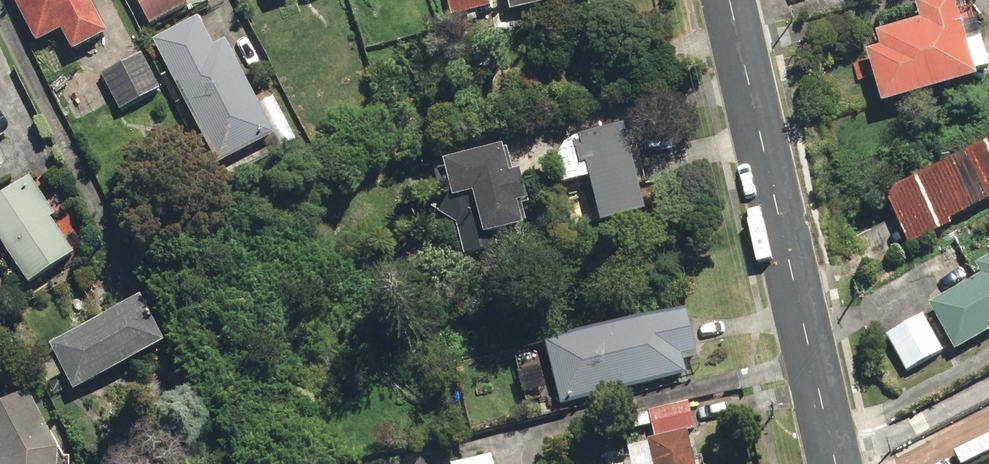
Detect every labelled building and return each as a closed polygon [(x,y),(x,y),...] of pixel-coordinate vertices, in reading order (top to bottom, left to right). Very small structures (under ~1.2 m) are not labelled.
[(36,39),(61,26),(77,55),(115,34),(96,0),(14,0),(36,39)] [(182,0),(132,0),(147,30),(187,10),(182,0)] [(448,20),(489,10),(488,6),(505,2),(508,15),(573,0),(443,0),(448,20)] [(877,110),(973,83),(949,0),(932,0),(911,6),(916,23),(872,36),(876,50),(862,54),(877,110)] [(157,36),(216,163),(276,136),(216,8),(157,36)] [(156,91),(139,58),(101,77),(118,111),(156,91)] [(565,218),(594,212),(597,224),(643,215),(625,123),(581,132),(583,144),(551,151),(565,218)] [(883,192),(909,243),(988,204),(988,139),(883,192)] [(517,149),(443,163),(462,260),(536,245),(517,149)] [(0,185),(0,241),(22,277),(73,247),(26,170),(0,185)] [(930,308),(954,346),(988,323),(988,270),(930,308)] [(45,350),(73,391),(160,334),(132,293),(45,350)] [(687,308),(543,342),(558,404),(687,374),(682,355),(698,352),(687,308)] [(945,349),(922,316),(889,339),(912,373),(945,349)] [(51,442),(24,395),(0,409),(0,463),(51,463),(51,442)] [(649,408),(656,435),(686,428),(695,426),(689,399),(649,408)] [(686,428),(656,435),(648,437),(654,463),(695,463),(686,428)]
